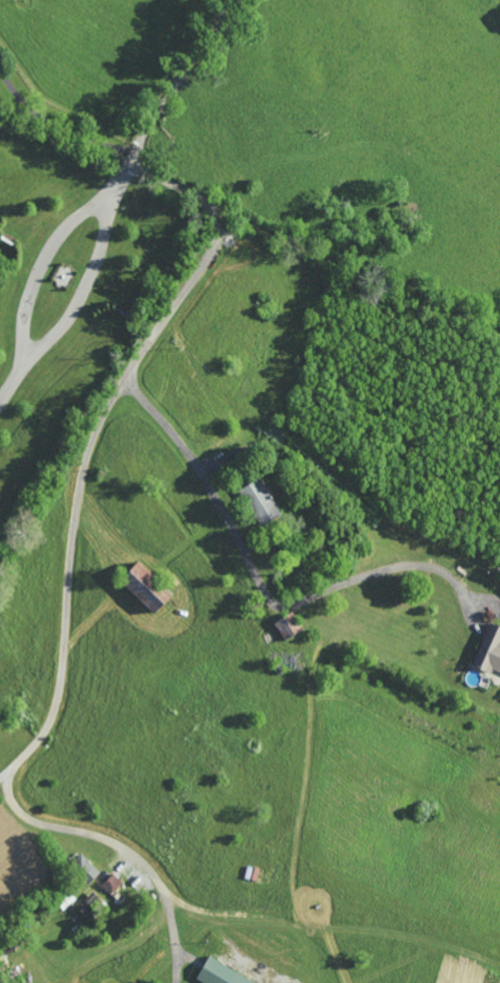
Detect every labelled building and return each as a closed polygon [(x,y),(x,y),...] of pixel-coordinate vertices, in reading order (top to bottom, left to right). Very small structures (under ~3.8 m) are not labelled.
[(261,526),(281,513),(259,477),(238,490),(261,526)] [(154,613),(172,593),(138,561),(119,581),(154,613)] [(285,639),(300,628),(289,612),(274,623),(285,639)] [(490,672),(491,670),(499,673),(499,625),(487,621),(472,666),(490,672)] [(88,884),(100,871),(81,853),(69,866),(88,884)] [(101,886),(111,894),(122,881),(112,873),(101,886)] [(208,956),(196,979),(202,982),(257,982),(208,956)]
